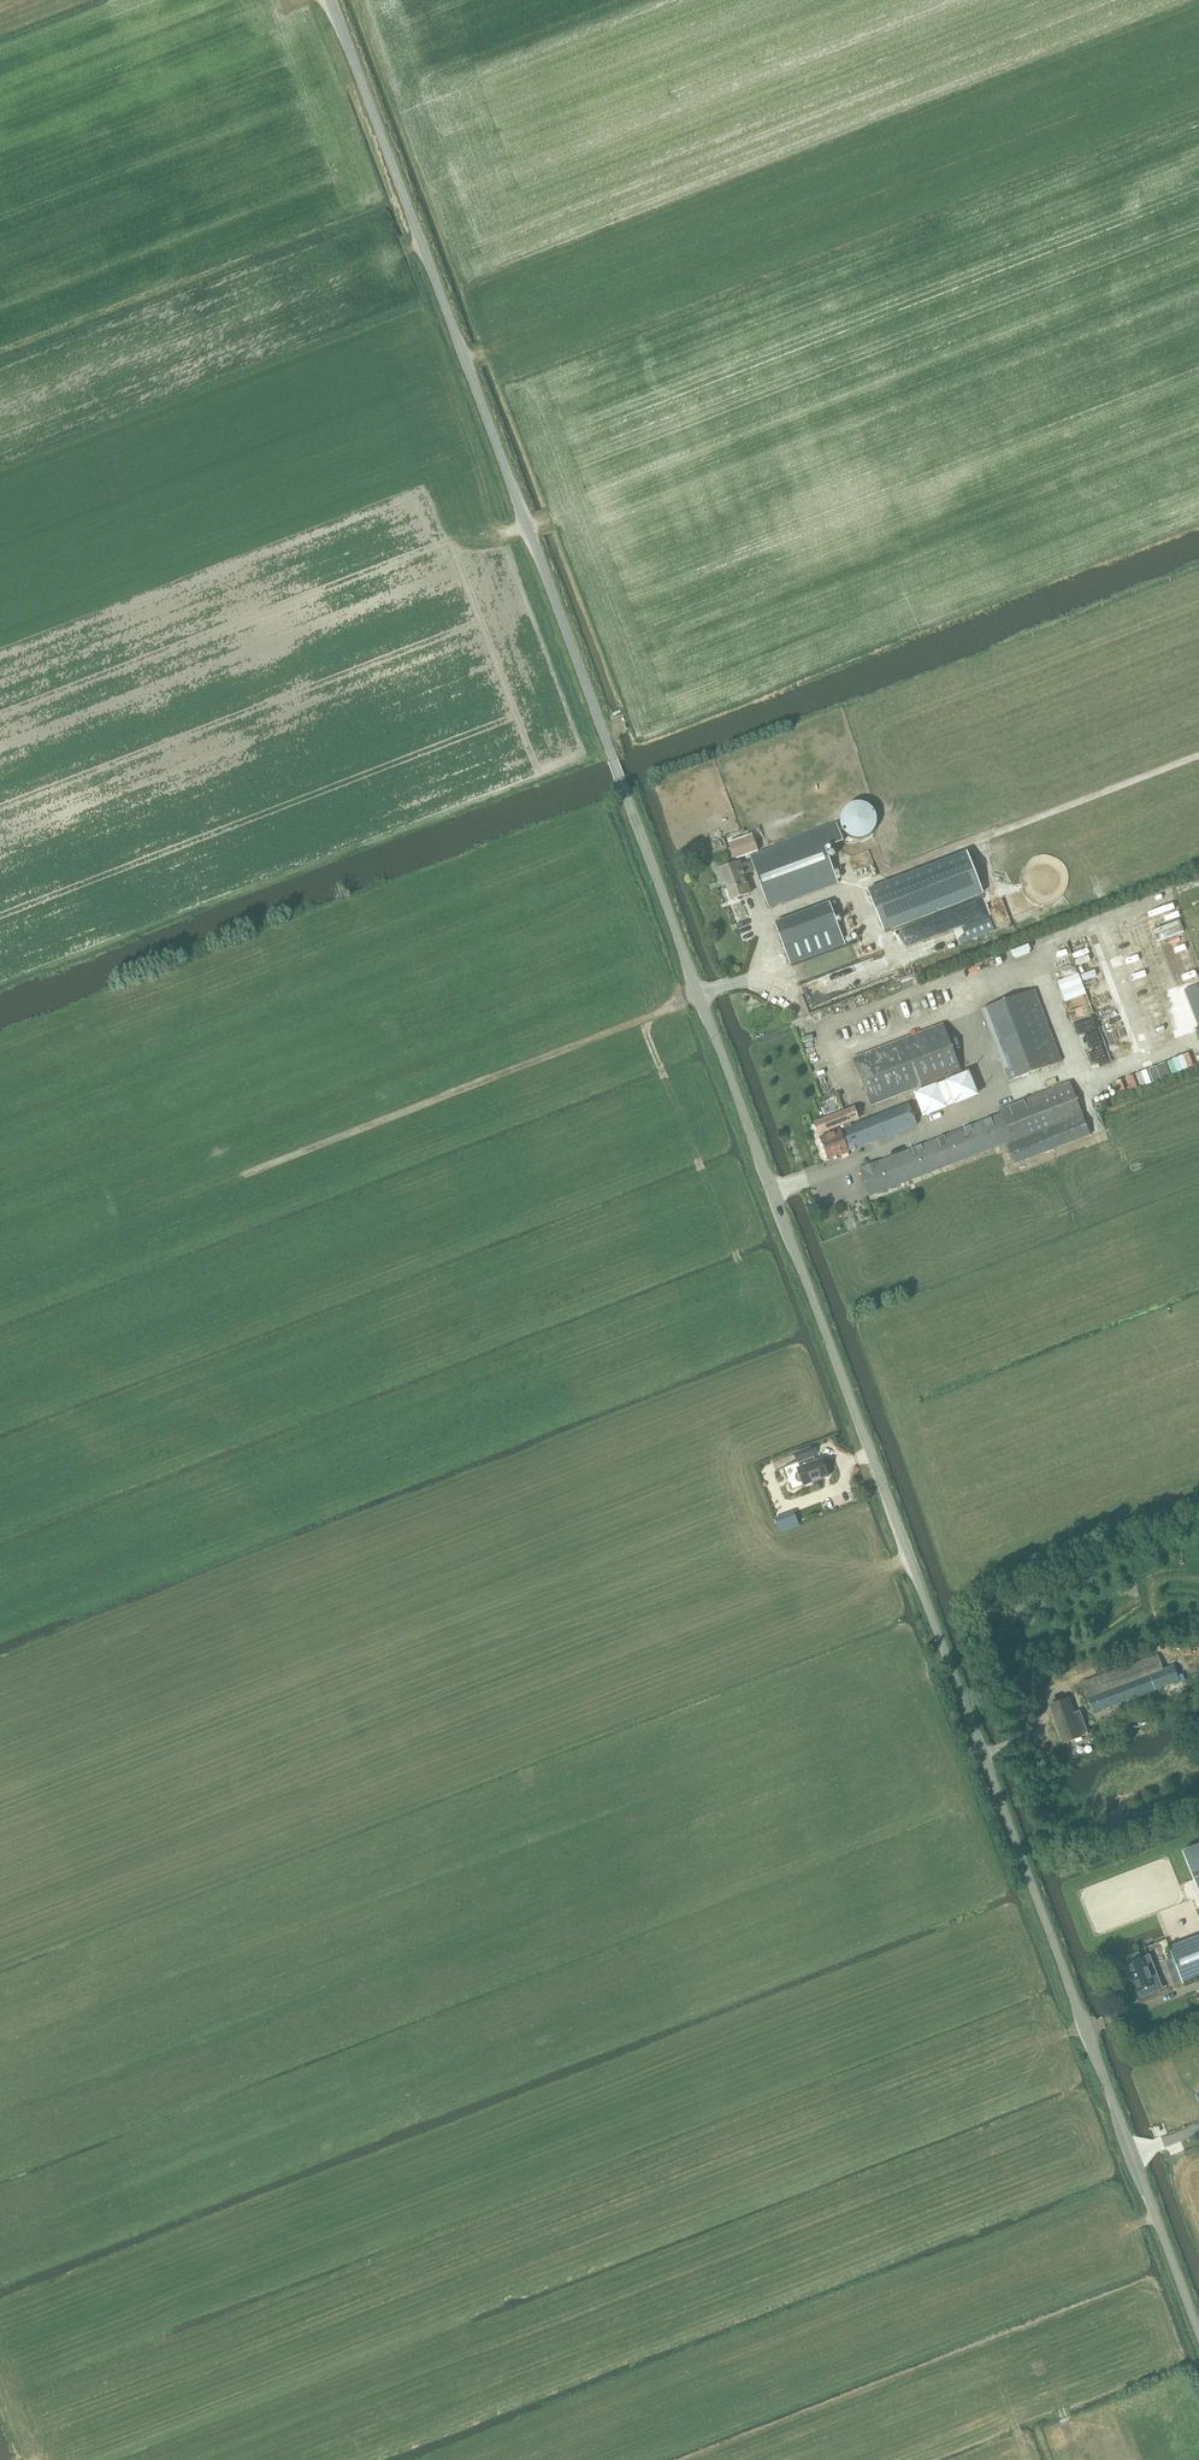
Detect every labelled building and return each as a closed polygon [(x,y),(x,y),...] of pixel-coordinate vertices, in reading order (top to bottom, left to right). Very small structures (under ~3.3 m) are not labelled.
[(881,819),(880,816),(880,813),(878,809),(876,807),(874,805),(871,803),(868,802),(864,801),(861,801),(857,802),(854,803),(851,805),(848,808),(846,811),(845,815),(845,818),(845,822),(846,825),(847,828),(850,831),(852,833),(855,835),(859,836),(862,837),(865,836),(868,836),(872,834),(875,832),(877,829),(879,826),(880,823),(881,819)] [(838,882),(826,848),(819,831),(751,856),(753,861),(742,865),(741,863),(718,871),(722,880),(725,879),(732,900),(752,893),(745,875),(756,871),(770,907),(838,882)] [(757,852),(754,842),(755,840),(753,835),(751,834),(746,835),(746,837),(730,843),(736,859),(757,852)] [(885,931),(938,910),(939,912),(984,894),(968,852),(923,869),(869,890),(885,931)] [(791,964),(845,943),(830,903),(776,923),(791,964)] [(968,942),(995,931),(992,922),(964,933),(965,936),(958,939),(960,944),(967,941),(968,942)] [(1195,986),(1185,990),(1198,1025),(1198,997),(1195,986)] [(1009,1081),(1062,1061),(1035,990),(982,1010),(1009,1081)] [(871,1106),(961,1072),(943,1025),(854,1059),(871,1106)] [(979,1095),(975,1086),(970,1072),(946,1082),(947,1084),(939,1086),(939,1084),(915,1094),(924,1117),(947,1108),(947,1106),(954,1102),(955,1105),(979,1095)] [(1015,1164),(1091,1135),(1070,1082),(999,1110),(1001,1115),(860,1170),(870,1196),(1006,1143),(1015,1164)] [(848,1151),(917,1125),(909,1103),(845,1128),(844,1125),(859,1119),(855,1108),(814,1123),(819,1134),(828,1131),(829,1134),(820,1138),(828,1159),(841,1154),(842,1156),(849,1153),(848,1151),(849,1151),(848,1151)] [(797,1474),(796,1476),(796,1479),(798,1481),(800,1482),(803,1482),(804,1486),(828,1477),(822,1460),(815,1463),(813,1458),(814,1457),(812,1452),(811,1448),(795,1454),(797,1459),(800,1468),(798,1469),(799,1472),(797,1474)] [(787,1515),(775,1519),(780,1532),(792,1528),(787,1515)] [(1159,1654),(1082,1682),(1094,1713),(1156,1690),(1180,1681),(1174,1665),(1164,1669),(1159,1654)] [(1069,1698),(1049,1705),(1063,1744),(1089,1735),(1080,1711),(1074,1713),(1069,1698)] [(1183,1852),(1198,1893),(1198,1845),(1183,1852)] [(1170,1949),(1184,1985),(1198,1979),(1198,1937),(1170,1949)] [(1139,1953),(1125,1958),(1128,1965),(1127,1965),(1131,1976),(1132,1976),(1138,1992),(1141,1998),(1155,1993),(1154,1989),(1160,1987),(1158,1980),(1149,1957),(1141,1960),(1139,1953)]
